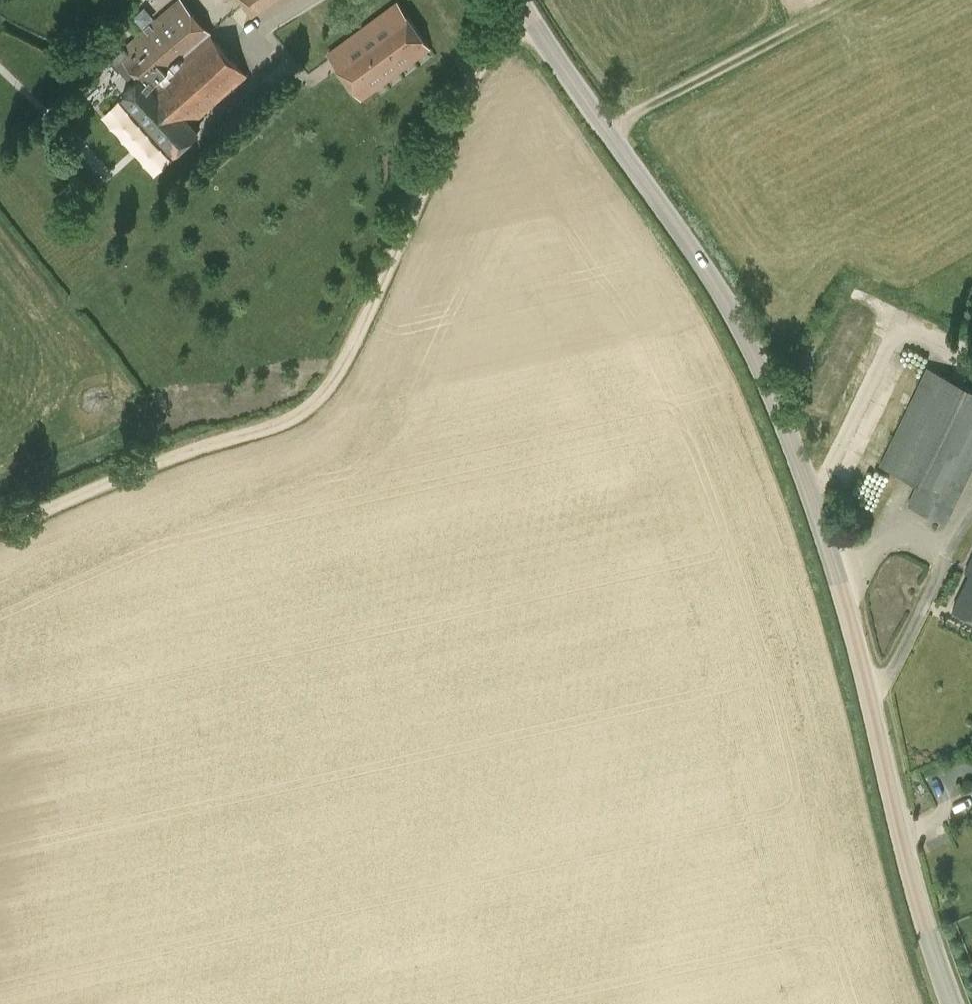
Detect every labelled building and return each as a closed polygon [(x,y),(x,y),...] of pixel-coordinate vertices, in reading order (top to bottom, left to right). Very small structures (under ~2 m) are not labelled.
[(246,74),(181,0),(178,0),(112,59),(133,82),(121,92),(174,152),(199,130),(192,122),(246,74)] [(251,17),(276,0),(240,0),(251,17)] [(326,52),(329,57),(338,69),(361,100),(431,47),(398,0),(397,0),(326,52)] [(926,365),(879,464),(916,482),(907,504),(946,522),(971,469),(971,387),(926,365)] [(964,572),(968,575),(952,609),(971,619),(971,556),(964,572)]
